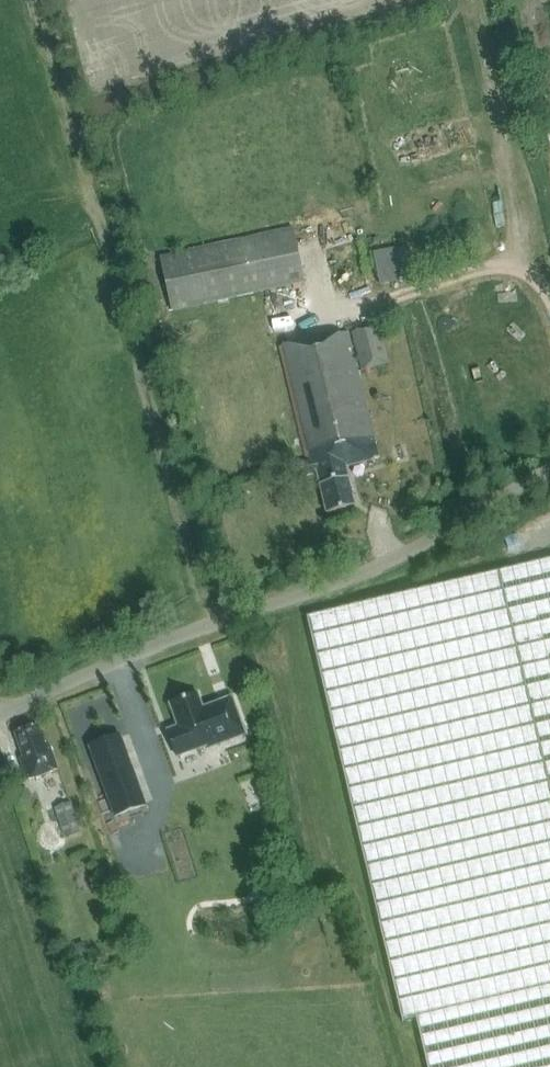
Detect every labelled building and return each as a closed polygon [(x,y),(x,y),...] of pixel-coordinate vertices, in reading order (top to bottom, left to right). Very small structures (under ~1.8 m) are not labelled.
[(293,228),(160,256),(172,312),(305,284),(293,228)] [(414,280),(408,246),(373,253),(380,286),(414,280)] [(351,332),(361,370),(389,363),(379,325),(351,332)] [(297,479),(317,473),(327,515),(355,507),(346,466),(379,458),(348,332),(279,347),(307,463),(293,466),(297,479)] [(308,618),(402,1016),(416,1013),(429,1066),(549,1066),(549,561),(308,618)] [(198,694),(170,704),(179,727),(168,731),(177,757),(214,743),(215,746),(246,734),(233,698),(203,709),(198,694)] [(27,780),(58,770),(49,743),(45,745),(39,725),(15,733),(23,757),(20,758),(27,780)] [(137,781),(106,793),(115,816),(146,804),(137,781)] [(71,803),(54,808),(64,838),(81,833),(71,803)] [(169,831),(181,876),(197,872),(184,827),(169,831)]
